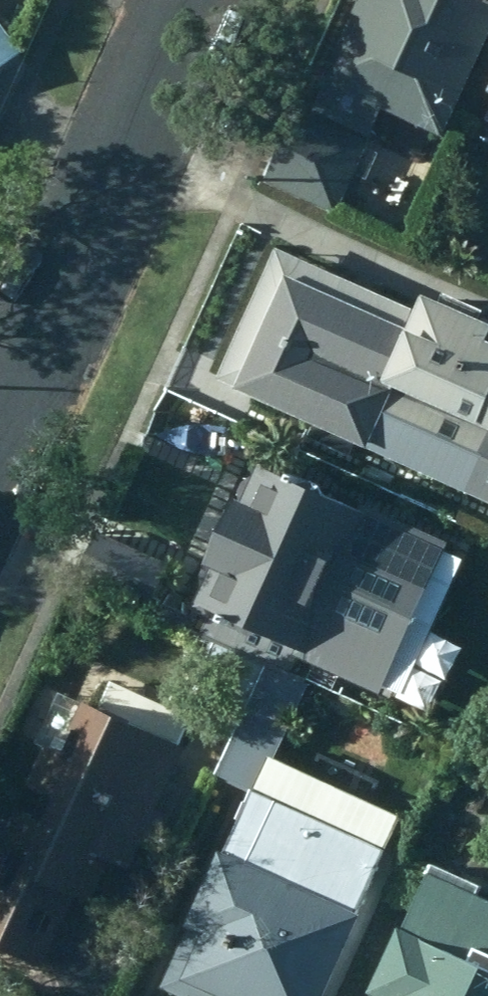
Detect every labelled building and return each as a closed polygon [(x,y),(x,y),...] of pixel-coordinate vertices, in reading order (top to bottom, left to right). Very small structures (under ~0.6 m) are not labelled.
[(457,133),(487,66),(487,0),(372,0),(338,73),(373,88),(355,125),(378,136),(394,102),(457,133)] [(0,19),(0,82),(29,57),(0,19)] [(375,142),(308,108),(276,180),(341,212),(375,142)] [(286,247),(227,377),(326,423),(321,435),(363,455),(370,442),(487,496),(487,313),(436,289),(427,310),(286,247)] [(381,506),(272,455),(201,609),(228,621),(221,636),(299,671),(305,655),(397,695),(432,618),(421,613),(438,603),(434,576),(411,566),(399,571),(362,550),(381,506)] [(181,558),(110,526),(90,547),(87,576),(158,608),(181,558)] [(169,987),(189,995),(335,995),(415,819),(280,758),(314,685),(270,665),(222,774),(254,787),(169,987)] [(0,836),(0,957),(34,973),(66,902),(80,910),(101,866),(122,877),(135,850),(150,858),(167,821),(147,812),(176,753),(73,704),(50,754),(38,748),(17,792),(32,798),(21,822),(9,817),(0,836)] [(441,872),(410,859),(391,901),(420,915),(382,995),(487,995),(487,894),(441,872)]
